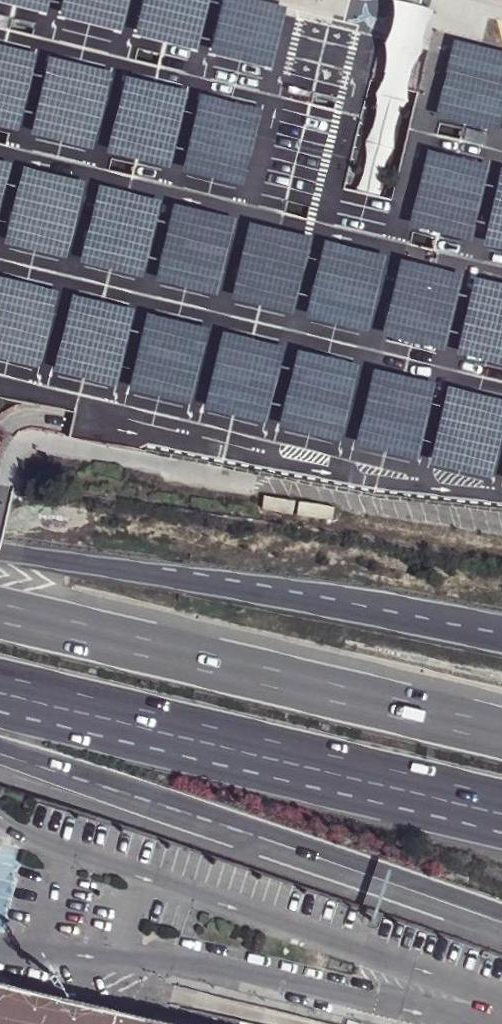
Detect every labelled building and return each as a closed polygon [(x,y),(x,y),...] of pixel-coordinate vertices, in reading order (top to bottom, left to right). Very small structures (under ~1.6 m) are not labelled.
[(291,0),(0,0),(0,397),(74,413),(72,423),(69,437),(266,474),(381,495),(501,509),(501,47),(291,0)] [(0,988),(0,1023),(149,1023),(0,988)]
